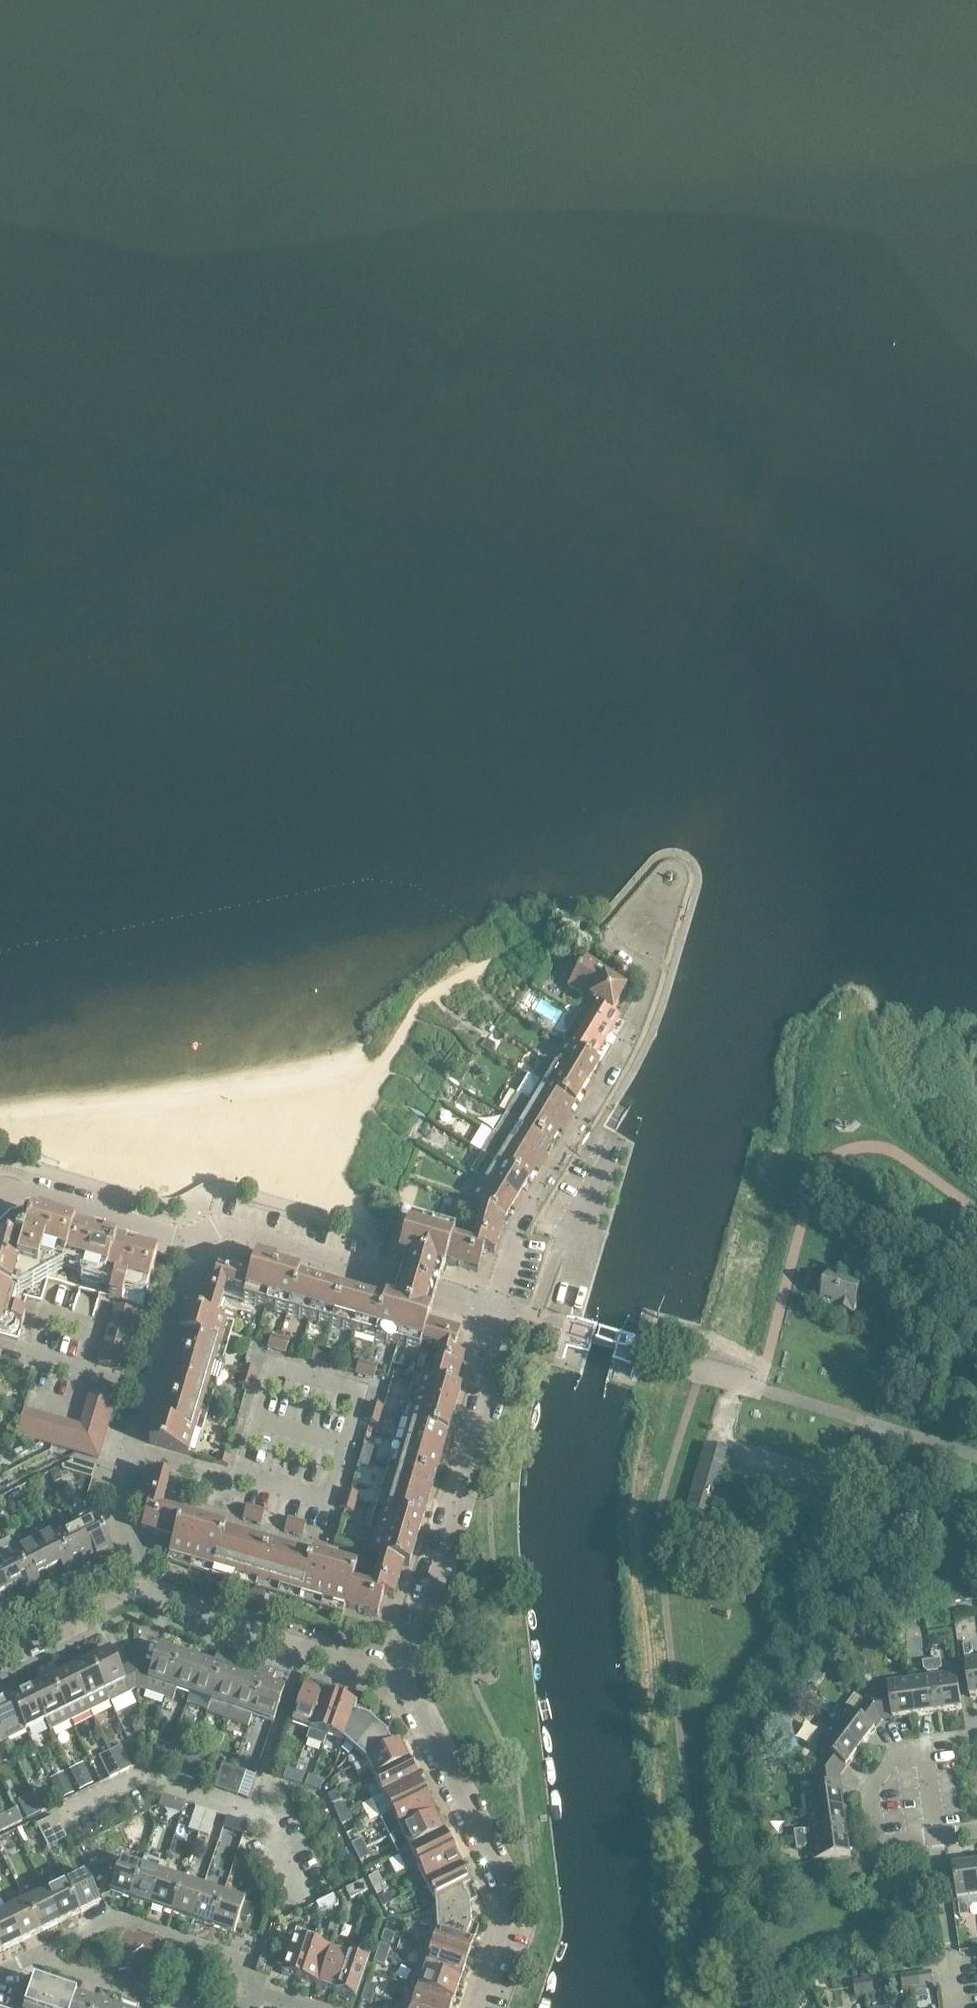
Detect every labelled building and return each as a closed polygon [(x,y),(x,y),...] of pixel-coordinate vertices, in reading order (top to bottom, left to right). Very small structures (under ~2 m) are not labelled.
[(572,980),(568,987),(589,1000),(597,1005),(612,1014),(613,1013),(626,991),(604,978),(608,971),(586,957),(572,980)] [(523,1013),(556,1036),(566,1021),(534,998),(523,1013)] [(612,1014),(589,1000),(585,1008),(582,1007),(561,1041),(565,1043),(593,1060),(620,1017),(613,1013),(612,1014)] [(593,1060),(565,1043),(552,1063),(591,1086),(595,1079),(591,1077),(599,1064),(593,1060)] [(552,1063),(545,1059),(533,1078),(540,1083),(575,1104),(582,1092),(586,1094),(591,1086),(552,1063)] [(567,1125),(572,1118),(568,1115),(575,1104),(540,1083),(529,1102),(567,1125)] [(567,1125),(529,1102),(517,1095),(505,1115),(551,1142),(558,1131),(562,1133),(567,1125)] [(548,1157),(544,1154),(551,1142),(505,1115),(493,1134),(543,1164),(548,1157)] [(493,1134),(481,1153),(528,1181),(535,1170),(539,1172),(543,1164),(493,1134)] [(528,1181),(481,1153),(469,1173),(481,1180),(520,1203),(524,1196),(520,1193),(528,1181)] [(469,1200),(483,1209),(503,1221),(504,1221),(511,1209),(515,1211),(520,1203),(481,1180),(469,1200)] [(482,1212),(472,1246),(484,1249),(484,1250),(494,1253),(503,1221),(483,1209),(482,1212)] [(156,1259),(159,1251),(32,1214),(30,1221),(20,1223),(18,1230),(7,1236),(1,1234),(0,1235),(0,1336),(18,1341),(25,1318),(9,1314),(15,1295),(41,1303),(48,1280),(142,1308),(156,1259)] [(419,1353),(421,1345),(428,1323),(438,1289),(445,1263),(446,1263),(452,1240),(454,1232),(409,1219),(404,1239),(394,1236),(388,1255),(404,1260),(399,1279),(392,1303),(274,1269),(277,1259),(257,1253),(251,1271),(245,1294),(243,1302),(419,1353)] [(477,1272),(484,1250),(484,1249),(472,1246),(452,1240),(446,1263),(477,1272)] [(219,1262),(213,1283),(226,1287),(225,1288),(245,1294),(251,1271),(219,1262)] [(831,1272),(821,1305),(854,1314),(864,1281),(831,1272)] [(216,1319),(225,1288),(226,1287),(213,1283),(203,1280),(193,1312),(216,1319)] [(140,1314),(115,1306),(112,1318),(137,1325),(140,1314)] [(216,1319),(193,1312),(188,1311),(174,1359),(197,1366),(220,1373),(234,1324),(216,1319)] [(109,1329),(134,1337),(137,1325),(112,1318),(109,1329)] [(460,1332),(428,1323),(421,1345),(441,1351),(441,1350),(454,1354),(460,1332)] [(130,1348),(134,1337),(109,1329),(105,1341),(130,1348)] [(271,1335),(268,1348),(277,1350),(280,1338),(271,1335)] [(277,1350),(286,1353),(289,1340),(280,1338),(277,1350)] [(105,1341),(102,1352),(127,1359),(130,1348),(105,1341)] [(320,1363),(324,1351),(315,1348),(311,1360),(320,1363)] [(432,1382),(443,1385),(455,1389),(464,1357),(454,1354),(441,1350),(441,1351),(432,1382)] [(324,1351),(320,1363),(330,1366),(333,1353),(324,1351)] [(102,1352),(98,1365),(123,1372),(127,1359),(102,1352)] [(220,1373),(197,1366),(174,1359),(161,1401),(184,1408),(208,1415),(220,1373)] [(364,1376),(368,1363),(359,1361),(355,1373),(364,1376)] [(373,1378),(375,1375),(377,1366),(368,1363),(364,1376),(373,1378)] [(25,1366),(23,1372),(34,1375),(36,1369),(25,1366)] [(257,1369),(252,1368),(244,1366),(242,1375),(254,1379),(257,1369)] [(239,1384),(247,1386),(251,1388),(254,1379),(242,1375),(239,1384)] [(443,1385),(432,1382),(421,1379),(409,1423),(448,1435),(460,1391),(455,1389),(443,1385)] [(115,1401),(118,1389),(93,1382),(90,1394),(115,1401)] [(87,1405),(112,1412),(115,1401),(90,1394),(87,1405)] [(208,1415),(184,1408),(161,1401),(149,1444),(195,1457),(208,1415)] [(383,1406),(375,1404),(371,1403),(368,1412),(380,1416),(383,1406)] [(83,1417),(108,1424),(112,1412),(87,1405),(83,1417)] [(37,1414),(24,1410),(17,1435),(29,1439),(37,1414)] [(365,1421),(370,1422),(378,1425),(380,1416),(368,1412),(365,1421)] [(37,1414),(29,1439),(40,1442),(48,1417),(37,1414)] [(52,1445),(59,1420),(48,1417),(40,1442),(52,1445)] [(105,1435),(108,1425),(108,1424),(83,1417),(80,1426),(80,1428),(105,1435)] [(71,1424),(59,1420),(52,1445),(63,1449),(71,1424)] [(409,1423),(402,1445),(396,1467),(435,1479),(448,1435),(409,1423)] [(80,1428),(80,1426),(71,1424),(63,1449),(73,1452),(77,1439),(80,1428)] [(77,1439),(102,1446),(105,1435),(80,1428),(77,1439)] [(73,1452),(98,1459),(102,1446),(77,1439),(73,1452)] [(686,1508),(710,1515),(728,1453),(704,1446),(686,1508)] [(228,1467),(231,1458),(218,1454),(216,1463),(228,1467)] [(362,1457),(359,1466),(364,1468),(369,1465),(371,1460),(362,1457)] [(63,1470),(92,1479),(96,1466),(75,1460),(61,1467),(63,1470)] [(422,1523),(435,1479),(396,1467),(383,1511),(422,1523)] [(137,1505),(148,1508),(160,1512),(160,1511),(170,1479),(147,1472),(137,1505)] [(358,1494),(349,1491),(345,1490),(343,1499),(355,1503),(358,1494)] [(340,1508),(344,1510),(352,1512),(355,1503),(343,1499),(340,1508)] [(247,1506),(244,1515),(243,1518),(252,1521),(256,1509),(247,1506)] [(369,1507),(363,1528),(377,1532),(370,1556),(380,1559),(389,1562),(403,1566),(403,1565),(409,1567),(422,1523),(403,1517),(383,1511),(369,1507)] [(141,1530),(173,1539),(180,1516),(160,1511),(160,1512),(148,1508),(141,1530)] [(261,1524),(262,1520),(265,1511),(256,1509),(252,1521),(261,1524)] [(93,1510),(85,1513),(72,1520),(78,1530),(93,1561),(113,1551),(93,1510)] [(169,1555),(190,1561),(211,1568),(222,1529),(180,1516),(173,1539),(169,1555)] [(288,1518),(285,1527),(284,1530),(293,1533),(297,1521),(288,1518)] [(302,1536),(303,1532),(306,1523),(297,1521),(293,1533),(302,1536)] [(78,1530),(65,1536),(60,1526),(53,1529),(73,1571),(93,1561),(78,1530)] [(48,1570),(60,1564),(66,1576),(74,1572),(73,1571),(53,1529),(33,1539),(48,1570)] [(257,1581),(262,1562),(268,1542),(222,1529),(211,1568),(257,1581)] [(35,1592),(43,1588),(37,1576),(48,1570),(33,1539),(14,1548),(35,1592)] [(0,1545),(0,1570),(10,1589),(21,1584),(27,1596),(35,1592),(14,1548),(10,1540),(0,1545)] [(301,1594),(307,1574),(312,1555),(268,1542),(262,1562),(257,1581),(301,1594)] [(351,1587),(352,1584),(356,1568),(312,1555),(307,1574),(301,1594),(345,1607),(351,1587)] [(380,1559),(371,1590),(384,1593),(383,1594),(394,1597),(403,1566),(380,1559)] [(10,1589),(0,1570),(0,1594),(10,1589)] [(371,1590),(352,1584),(351,1587),(345,1607),(377,1616),(383,1594),(384,1593),(371,1590)] [(254,1591),(251,1603),(262,1606),(265,1594),(254,1591)] [(965,1657),(970,1656),(972,1652),(971,1644),(963,1645),(965,1657)] [(135,1661),(136,1688),(166,1698),(181,1654),(159,1647),(153,1667),(135,1661)] [(136,1688),(135,1661),(119,1670),(109,1650),(89,1660),(109,1701),(136,1688)] [(227,1656),(218,1653),(214,1666),(201,1661),(190,1695),(211,1702),(227,1656)] [(166,1698),(173,1700),(176,1690),(190,1695),(201,1661),(181,1654),(166,1698)] [(243,1676),(230,1671),(235,1659),(227,1656),(211,1702),(207,1712),(228,1719),(243,1676)] [(932,1660),(934,1672),(939,1671),(941,1667),(940,1659),(932,1660)] [(109,1701),(89,1660),(70,1670),(90,1712),(110,1702),(109,1701)] [(934,1672),(932,1660),(923,1662),(924,1670),(928,1673),(934,1672)] [(965,1662),(970,1697),(976,1696),(976,1660),(965,1662)] [(923,1662),(909,1663),(911,1680),(916,1716),(939,1713),(934,1677),(934,1672),(928,1673),(924,1670),(923,1662)] [(90,1712),(70,1670),(58,1676),(52,1664),(44,1668),(71,1721),(90,1712)] [(268,1670),(259,1667),(255,1680),(243,1676),(228,1719),(248,1726),(252,1716),(268,1670)] [(71,1721),(44,1668),(36,1672),(42,1684),(31,1689),(46,1720),(45,1721),(51,1731),(71,1721)] [(285,1690),(272,1685),(276,1673),(268,1670),(252,1716),(273,1723),(285,1690)] [(939,1713),(962,1710),(958,1674),(934,1677),(939,1713)] [(911,1680),(888,1683),(890,1695),(869,1698),(882,1721),(916,1716),(911,1680)] [(31,1689),(18,1695),(13,1683),(4,1687),(26,1730),(45,1721),(46,1720),(31,1689)] [(0,1689),(0,1698),(3,1703),(0,1704),(0,1726),(6,1740),(26,1730),(4,1687),(0,1689)] [(323,1694),(304,1688),(292,1724),(310,1730),(323,1694)] [(340,1700),(323,1694),(310,1730),(307,1739),(324,1745),(327,1736),(340,1700)] [(869,1698),(856,1715),(847,1708),(832,1727),(861,1748),(882,1721),(869,1698)] [(327,1736),(344,1741),(344,1742),(357,1706),(340,1700),(327,1736)] [(357,1706),(344,1742),(354,1751),(377,1726),(369,1719),(372,1711),(357,1706)] [(400,1744),(392,1728),(384,1732),(377,1726),(354,1751),(365,1760),(366,1761),(400,1744)] [(832,1727),(818,1746),(827,1752),(814,1769),(840,1776),(861,1748),(832,1727)] [(400,1744),(366,1761),(354,1767),(358,1777),(371,1771),(374,1778),(408,1762),(400,1744)] [(131,1768),(121,1747),(110,1752),(120,1773),(131,1768)] [(181,1751),(174,1774),(185,1778),(193,1755),(181,1751)] [(99,1758),(110,1779),(120,1773),(110,1752),(99,1758)] [(196,1781),(204,1759),(193,1755),(185,1778),(196,1781)] [(408,1762),(374,1778),(382,1795),(416,1778),(408,1762)] [(227,1791),(234,1769),(223,1765),(215,1787),(227,1791)] [(292,1782),(296,1771),(287,1768),(283,1779),(292,1782)] [(227,1791),(237,1795),(245,1772),(234,1769),(227,1791)] [(814,1769),(817,1791),(806,1792),(809,1815),(845,1810),(840,1776),(814,1769)] [(292,1782),(301,1785),(305,1774),(296,1771),(292,1782)] [(314,1789),(318,1779),(308,1775),(305,1786),(314,1789)] [(372,1800),(381,1818),(391,1813),(425,1796),(416,1778),(382,1795),(372,1800)] [(62,1802),(56,1790),(36,1800),(42,1812),(52,1807),(62,1802)] [(332,1805),(342,1800),(337,1791),(327,1796),(332,1805)] [(425,1796),(391,1813),(381,1818),(390,1836),(435,1815),(425,1796)] [(337,1817),(348,1812),(344,1803),(333,1808),(337,1817)] [(206,1810),(196,1807),(193,1818),(203,1821),(206,1810)] [(213,1825),(216,1814),(206,1810),(203,1821),(213,1825)] [(848,1833),(845,1810),(809,1815),(812,1838),(848,1833)] [(342,1826),(352,1821),(348,1812),(337,1817),(342,1826)] [(443,1832),(435,1815),(390,1836),(398,1854),(443,1832)] [(61,1826),(56,1816),(46,1820),(51,1831),(61,1826)] [(227,1817),(223,1830),(231,1833),(235,1820),(227,1817)] [(193,1818),(189,1829),(199,1833),(203,1821),(193,1818)] [(46,1820),(37,1825),(42,1836),(51,1831),(46,1820)] [(199,1833),(209,1836),(213,1825),(203,1821),(199,1833)] [(22,1831),(17,1822),(0,1831),(0,1842),(22,1831)] [(57,1842),(66,1837),(61,1826),(51,1831),(57,1842)] [(42,1836),(47,1846),(57,1842),(51,1831),(42,1836)] [(794,1832),(795,1841),(806,1839),(805,1834),(802,1831),(794,1832)] [(451,1849),(443,1832),(398,1854),(406,1871),(417,1865),(451,1849)] [(812,1838),(815,1861),(851,1857),(848,1833),(812,1838)] [(807,1845),(806,1839),(795,1841),(796,1849),(804,1849),(807,1845)] [(355,1853),(366,1848),(361,1840),(351,1845),(355,1853)] [(360,1862),(370,1857),(366,1848),(355,1853),(360,1862)] [(417,1865),(426,1884),(460,1867),(451,1849),(417,1865)] [(141,1866),(130,1899),(151,1906),(162,1873),(166,1862),(145,1855),(141,1866)] [(141,1866),(120,1859),(109,1892),(130,1899),(141,1866)] [(958,1901),(976,1898),(976,1870),(976,1864),(953,1867),(958,1901)] [(435,1902),(469,1885),(460,1867),(426,1884),(435,1902)] [(80,1913),(99,1903),(84,1872),(65,1882),(80,1913)] [(162,1873),(151,1906),(172,1913),(183,1881),(162,1873)] [(372,1886),(382,1881),(378,1874),(368,1878),(372,1886)] [(183,1881),(172,1913),(192,1920),(203,1888),(183,1881)] [(363,1881),(354,1885),(359,1896),(368,1891),(363,1881)] [(376,1896),(386,1891),(382,1881),(372,1886),(376,1896)] [(45,1892),(60,1923),(80,1913),(65,1882),(45,1892)] [(354,1885),(345,1890),(350,1900),(359,1896),(354,1885)] [(470,1914),(469,1904),(477,1900),(469,1885),(435,1902),(436,1916),(470,1914)] [(192,1920),(213,1927),(224,1895),(203,1888),(192,1920)] [(25,1901),(41,1932),(60,1923),(45,1892),(25,1901)] [(213,1927),(234,1934),(245,1902),(224,1895),(213,1927)] [(333,1896),(325,1900),(330,1910),(338,1906),(333,1896)] [(383,1909),(393,1904),(389,1896),(379,1901),(383,1909)] [(330,1910),(325,1900),(316,1904),(321,1914),(330,1910)] [(6,1911),(21,1942),(41,1932),(25,1901),(6,1911)] [(968,1907),(964,1904),(958,1905),(960,1917),(969,1916),(968,1907)] [(1,1952),(21,1942),(6,1911),(0,1914),(0,1949),(1,1952)] [(473,1943),(478,1928),(470,1925),(470,1914),(436,1916),(437,1931),(473,1943)] [(430,1929),(424,1947),(431,1950),(467,1962),(473,1943),(437,1931),(430,1929)] [(380,1942),(391,1946),(394,1937),(383,1933),(380,1942)] [(311,1944),(293,1938),(281,1974),(299,1980),(311,1944)] [(331,1951),(311,1944),(299,1980),(318,1986),(331,1951)] [(376,1953),(387,1957),(390,1948),(379,1944),(376,1953)] [(347,1956),(335,1992),(355,1999),(367,1963),(370,1954),(350,1947),(347,1956)] [(424,1947),(417,1967),(424,1969),(460,1982),(467,1962),(431,1950),(424,1947)] [(347,1956),(331,1951),(318,1986),(335,1992),(347,1956)] [(387,1957),(376,1953),(373,1962),(384,1966),(387,1957)] [(256,1971),(270,1976),(275,1963),(260,1958),(256,1971)] [(417,1967),(411,1986),(418,1988),(454,2000),(460,1982),(424,1969),(417,1967)] [(932,1972),(910,1975),(912,1988),(934,1985),(932,1972)] [(910,1975),(901,1977),(903,1989),(912,1988),(910,1975)] [(34,1981),(26,1978),(16,2007),(25,2007),(34,1981)] [(34,1981),(25,2007),(71,2007),(75,1994),(34,1981)] [(862,1982),(864,1995),(874,1993),(872,1981),(862,1982)] [(864,1995),(862,1982),(853,1983),(855,1996),(864,1995)] [(367,1983),(364,1992),(374,1995),(377,1986),(367,1983)] [(412,2007),(451,2007),(454,2000),(418,1988),(411,2007),(412,2007)] [(364,1992),(361,2001),(371,2005),(374,1995),(364,1992)] [(71,2007),(94,2007),(96,2002),(75,1994),(71,2007)]
